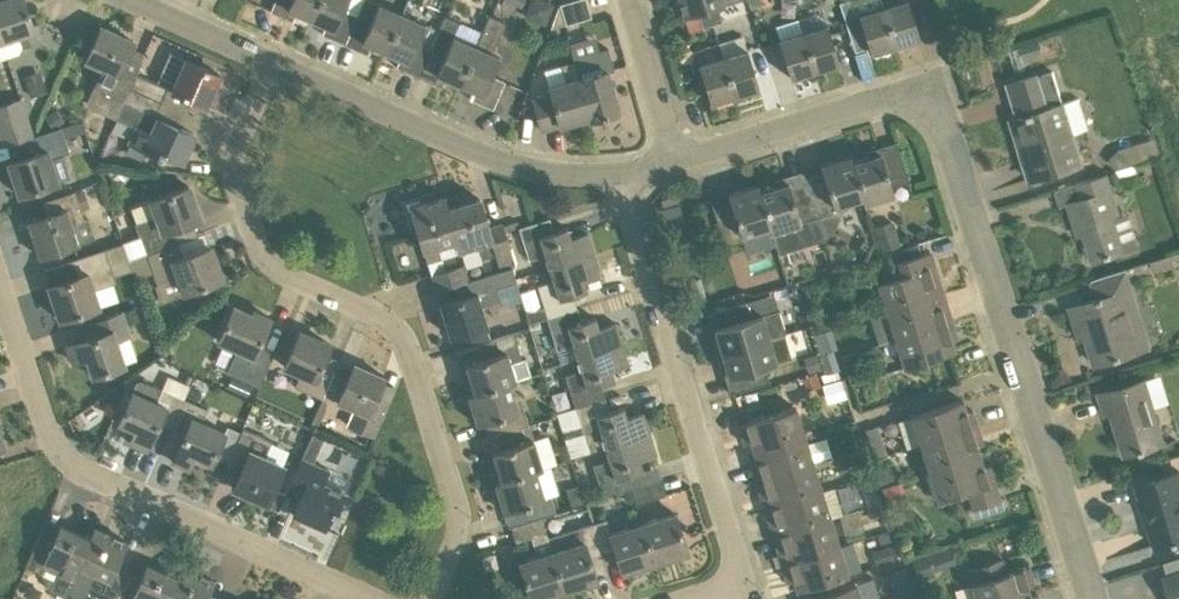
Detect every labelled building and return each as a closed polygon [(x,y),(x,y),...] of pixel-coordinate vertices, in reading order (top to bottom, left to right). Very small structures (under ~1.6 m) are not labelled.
[(3,41),(21,35),(24,46),(39,41),(24,0),(0,0),(0,31),(3,41)] [(270,11),(293,21),(297,12),(311,19),(319,0),(275,0),(270,11)] [(348,0),(319,0),(311,19),(326,25),(322,34),(345,43),(357,15),(344,10),(348,0)] [(402,14),(408,0),(394,0),(390,8),(378,3),(370,21),(357,15),(345,43),(367,53),(371,45),(386,51),(402,14)] [(546,0),(531,0),(525,17),(546,25),(555,4),(546,0)] [(561,3),(561,5),(566,24),(592,17),(587,0),(572,0),(561,3)] [(680,1),(677,2),(681,13),(684,12),(685,16),(708,9),(718,6),(718,7),(739,0),(680,0),(680,1)] [(764,4),(763,0),(749,0),(751,8),(764,4)] [(884,7),(896,45),(920,37),(908,0),(904,0),(884,7)] [(566,24),(561,5),(559,6),(551,28),(566,24)] [(723,21),(718,7),(718,6),(708,9),(713,24),(723,21)] [(884,7),(859,14),(871,52),(896,45),(884,7)] [(698,12),(703,27),(713,24),(708,9),(698,12)] [(685,16),(685,17),(690,31),(703,27),(698,12),(685,16)] [(426,24),(402,14),(386,51),(400,58),(397,66),(419,76),(431,48),(418,42),(426,24)] [(500,57),(492,53),(506,22),(490,15),(482,33),(460,84),(475,90),(471,99),(493,109),(506,81),(492,75),(500,57)] [(460,84),(482,33),(460,24),(460,23),(445,16),(432,48),(431,48),(419,76),(442,86),(446,78),(460,84)] [(803,32),(815,70),(840,62),(828,24),(803,32)] [(129,88),(135,75),(139,65),(126,59),(134,41),(101,26),(87,58),(105,66),(88,106),(116,118),(129,88)] [(803,32),(779,39),(791,78),(815,70),(803,32)] [(1039,41),(1038,41),(1026,45),(1021,46),(1024,57),(1042,51),(1039,41)] [(695,50),(699,64),(711,103),(735,95),(723,57),(719,43),(695,50)] [(760,88),(748,49),(723,57),(735,95),(760,88)] [(221,74),(170,52),(157,84),(135,75),(129,88),(161,103),(168,87),(207,105),(221,74)] [(607,70),(606,70),(601,53),(588,57),(575,60),(580,77),(579,78),(590,116),(589,116),(589,117),(590,119),(619,111),(607,70)] [(580,77),(575,60),(562,64),(567,81),(549,86),(551,94),(534,100),(542,130),(589,117),(589,116),(590,116),(579,78),(580,77)] [(24,76),(31,97),(47,92),(41,71),(24,76)] [(1024,158),(1031,179),(1082,163),(1053,71),(1009,85),(1032,156),(1024,158)] [(194,133),(159,117),(155,116),(161,103),(129,88),(116,118),(138,127),(130,145),(162,158),(165,152),(182,160),(194,133)] [(0,106),(0,127),(30,117),(24,98),(0,106)] [(162,116),(184,118),(185,100),(164,98),(162,116)] [(53,129),(65,122),(56,108),(44,116),(53,129)] [(0,127),(0,136),(3,146),(31,137),(36,135),(30,117),(0,127)] [(70,178),(62,155),(69,153),(64,139),(86,131),(82,120),(36,135),(31,137),(37,153),(8,162),(19,194),(70,178)] [(850,156),(865,203),(894,194),(892,187),(908,182),(910,189),(912,188),(897,141),(895,142),(897,149),(853,162),(851,155),(850,156)] [(1113,165),(1118,170),(1119,169),(1127,161),(1126,160),(1117,152),(1108,161),(1113,165)] [(821,165),(826,179),(809,184),(805,170),(803,171),(805,177),(819,217),(837,212),(835,204),(861,196),(863,203),(865,203),(850,156),(821,165)] [(1113,190),(1108,173),(1078,182),(1078,183),(1055,189),(1061,206),(1069,204),(1075,225),(1081,223),(1093,260),(1140,245),(1130,211),(1121,214),(1113,190)] [(819,217),(805,177),(761,191),(758,184),(757,185),(759,192),(772,232),(778,251),(824,236),(818,218),(819,217)] [(729,194),(733,208),(716,214),(712,199),(711,199),(725,246),(744,241),(747,251),(774,243),(771,232),(772,232),(759,192),(757,185),(729,194)] [(123,243),(129,260),(178,242),(173,228),(201,218),(189,186),(152,200),(158,216),(136,223),(140,235),(123,242),(123,243)] [(78,244),(71,225),(85,220),(81,211),(90,208),(84,189),(75,192),(75,190),(42,201),(47,216),(28,222),(40,256),(78,244)] [(411,207),(431,272),(446,268),(443,259),(461,253),(460,250),(459,250),(446,208),(448,208),(444,196),(411,207)] [(514,257),(503,224),(503,223),(489,227),(480,198),(448,208),(446,208),(459,250),(460,250),(478,244),(483,259),(496,255),(498,262),(514,257)] [(687,232),(680,204),(658,210),(666,238),(687,232)] [(588,232),(571,237),(567,227),(554,231),(550,218),(520,227),(519,227),(531,260),(547,256),(551,268),(595,255),(588,232)] [(506,232),(519,227),(520,227),(518,221),(504,226),(506,232)] [(894,221),(875,227),(882,252),(902,246),(894,221)] [(154,273),(158,284),(179,277),(185,292),(223,278),(211,246),(210,246),(183,256),(178,242),(129,260),(132,270),(133,269),(150,262),(154,273)] [(132,270),(129,260),(123,243),(72,260),(77,276),(48,286),(59,319),(100,306),(94,290),(116,282),(114,276),(132,270)] [(1172,254),(1153,261),(1156,272),(1176,266),(1172,254)] [(538,286),(544,306),(548,316),(578,307),(574,295),(587,291),(584,280),(601,275),(595,255),(551,268),(554,281),(538,286)] [(446,268),(431,272),(436,290),(466,282),(470,281),(464,263),(446,268)] [(934,284),(941,282),(935,264),(877,281),(886,310),(886,311),(938,295),(934,284)] [(482,307),(502,301),(521,294),(517,282),(513,267),(493,274),(470,281),(466,282),(470,296),(441,304),(451,336),(464,332),(469,348),(492,340),(482,307)] [(1149,347),(1126,275),(1124,268),(1092,279),(1098,297),(1070,306),(1077,327),(1084,325),(1096,364),(1149,347)] [(895,338),(953,321),(947,303),(941,305),(938,295),(886,311),(886,310),(870,315),(879,343),(895,338)] [(778,309),(763,313),(751,317),(746,301),(707,313),(707,314),(711,313),(717,334),(712,335),(717,353),(786,333),(778,309)] [(271,317),(261,313),(254,310),(253,313),(235,305),(219,341),(236,348),(226,372),(260,386),(274,352),(259,345),(271,317)] [(530,322),(548,316),(544,306),(527,311),(530,322)] [(137,307),(123,312),(128,325),(142,320),(137,307)] [(578,307),(548,316),(559,351),(575,346),(579,357),(622,343),(616,322),(599,327),(595,317),(582,321),(578,307)] [(130,337),(127,326),(122,312),(122,311),(91,321),(96,335),(68,344),(74,362),(87,358),(93,375),(125,364),(117,341),(130,337)] [(539,320),(533,321),(536,332),(542,330),(539,320)] [(952,339),(958,337),(953,321),(895,338),(904,367),(956,351),(952,339)] [(339,360),(326,355),(331,344),(300,330),(284,366),(301,373),(295,386),(323,398),(325,394),(335,371),(339,360)] [(475,392),(508,383),(516,380),(511,363),(522,359),(514,333),(492,340),(469,348),(455,352),(460,368),(467,366),(475,392)] [(730,393),(770,381),(765,366),(792,358),(784,334),(786,334),(786,333),(717,353),(722,370),(727,369),(733,390),(729,391),(730,393)] [(629,364),(626,353),(622,343),(579,357),(583,371),(566,376),(577,408),(606,398),(602,384),(615,380),(612,370),(629,364)] [(180,348),(167,347),(166,359),(179,359),(180,348)] [(841,370),(834,351),(821,355),(827,375),(841,370)] [(809,372),(823,368),(818,353),(804,357),(809,372)] [(393,395),(380,390),(379,389),(385,376),(354,362),(347,378),(335,371),(325,394),(355,407),(347,425),(375,436),(393,395)] [(165,385),(187,393),(194,373),(172,365),(165,385)] [(822,387),(818,373),(802,377),(807,392),(822,387)] [(252,387),(231,377),(226,388),(247,397),(252,387)] [(1145,379),(1119,387),(1099,393),(1105,414),(1112,412),(1125,453),(1141,448),(1142,451),(1166,444),(1145,379)] [(521,397),(514,399),(508,383),(475,392),(468,394),(477,424),(493,420),(497,434),(522,427),(529,425),(524,409),(521,397)] [(184,399),(168,391),(162,388),(157,400),(133,390),(133,391),(119,422),(135,429),(130,442),(147,449),(158,422),(172,428),(184,399)] [(610,411),(606,398),(577,408),(590,452),(606,446),(607,448),(651,433),(644,412),(627,417),(623,407),(610,411)] [(225,432),(203,422),(209,409),(184,399),(172,428),(183,433),(172,461),(189,468),(194,455),(212,462),(225,432)] [(347,420),(353,406),(334,399),(328,413),(347,420)] [(920,444),(978,426),(973,409),(967,411),(963,399),(912,415),(912,416),(898,420),(907,448),(920,444)] [(805,436),(796,407),(739,425),(745,443),(751,441),(754,452),(805,436)] [(875,458),(887,454),(878,426),(866,430),(875,458)] [(929,472),(981,456),(977,445),(983,443),(978,426),(920,444),(929,472)] [(265,456),(273,440),(243,427),(228,463),(242,469),(234,487),(267,502),(276,482),(288,488),(299,464),(286,458),(283,464),(265,456)] [(542,468),(533,439),(526,441),(522,427),(497,434),(489,437),(502,480),(535,470),(542,468)] [(853,440),(860,438),(858,432),(857,430),(850,432),(853,440)] [(325,439),(313,433),(307,446),(303,457),(314,462),(325,439)] [(633,488),(634,487),(630,474),(643,469),(640,459),(657,453),(651,433),(607,448),(610,460),(594,465),(604,497),(633,488)] [(805,436),(754,452),(757,462),(751,464),(757,481),(814,463),(805,436)] [(990,464),(984,466),(981,456),(929,472),(938,500),(967,491),(973,508),(1001,499),(990,464)] [(346,492),(325,483),(331,470),(314,462),(303,457),(302,457),(299,464),(288,488),(288,489),(301,495),(293,514),(325,528),(332,512),(336,514),(346,492)] [(757,481),(762,498),(768,496),(771,506),(765,508),(765,509),(822,491),(814,463),(757,481)] [(883,485),(895,481),(891,468),(880,471),(883,485)] [(541,516),(555,512),(547,485),(540,487),(535,470),(502,480),(495,481),(504,511),(519,507),(523,521),(541,516)] [(1178,541),(1178,471),(1165,476),(1137,484),(1155,548),(1178,541)] [(638,503),(667,494),(662,479),(660,479),(661,479),(634,487),(633,488),(638,503)] [(902,482),(883,488),(888,505),(907,500),(902,482)] [(583,502),(578,485),(567,488),(573,506),(583,502)] [(880,502),(877,490),(876,488),(862,493),(867,506),(880,502)] [(765,509),(771,526),(777,524),(780,534),(780,535),(831,519),(822,491),(765,509)] [(871,519),(884,515),(880,504),(868,508),(871,519)] [(688,552),(675,512),(643,522),(655,562),(688,552)] [(546,533),(541,516),(523,521),(508,525),(509,526),(511,526),(516,541),(531,537),(537,556),(520,561),(532,598),(538,598),(564,591),(547,537),(546,533)] [(593,522),(602,553),(615,549),(622,572),(655,562),(643,522),(611,532),(606,518),(593,522)] [(780,534),(774,536),(783,565),(840,546),(831,519),(780,535),(780,534)] [(547,537),(564,591),(597,580),(590,557),(602,553),(593,522),(579,526),(580,527),(547,537)] [(67,598),(72,586),(81,566),(79,565),(91,538),(90,538),(61,525),(55,539),(41,533),(25,566),(40,572),(45,562),(60,569),(50,590),(67,598)] [(116,566),(126,541),(95,527),(90,538),(91,538),(79,565),(81,566),(72,586),(87,593),(100,598),(116,598),(128,572),(116,566)] [(881,544),(892,541),(889,531),(878,535),(881,544)] [(848,574),(840,546),(783,565),(788,581),(794,579),(797,591),(848,574)] [(877,566),(894,560),(890,547),(872,553),(877,566)] [(951,547),(912,560),(919,580),(935,575),(933,570),(956,563),(951,547)] [(1029,565),(1008,573),(1003,559),(969,570),(973,583),(972,584),(977,598),(1022,598),(1038,594),(1038,593),(1032,595),(1029,585),(1035,583),(1029,565)] [(178,577),(177,577),(148,564),(141,579),(128,572),(116,598),(169,598),(178,577)] [(213,580),(182,566),(177,577),(178,577),(169,598),(205,598),(213,580)] [(890,573),(896,590),(912,585),(906,567),(890,572),(890,573)] [(1172,598),(1178,598),(1178,572),(1165,577),(1172,598)] [(855,583),(805,598),(860,598),(855,583)]
